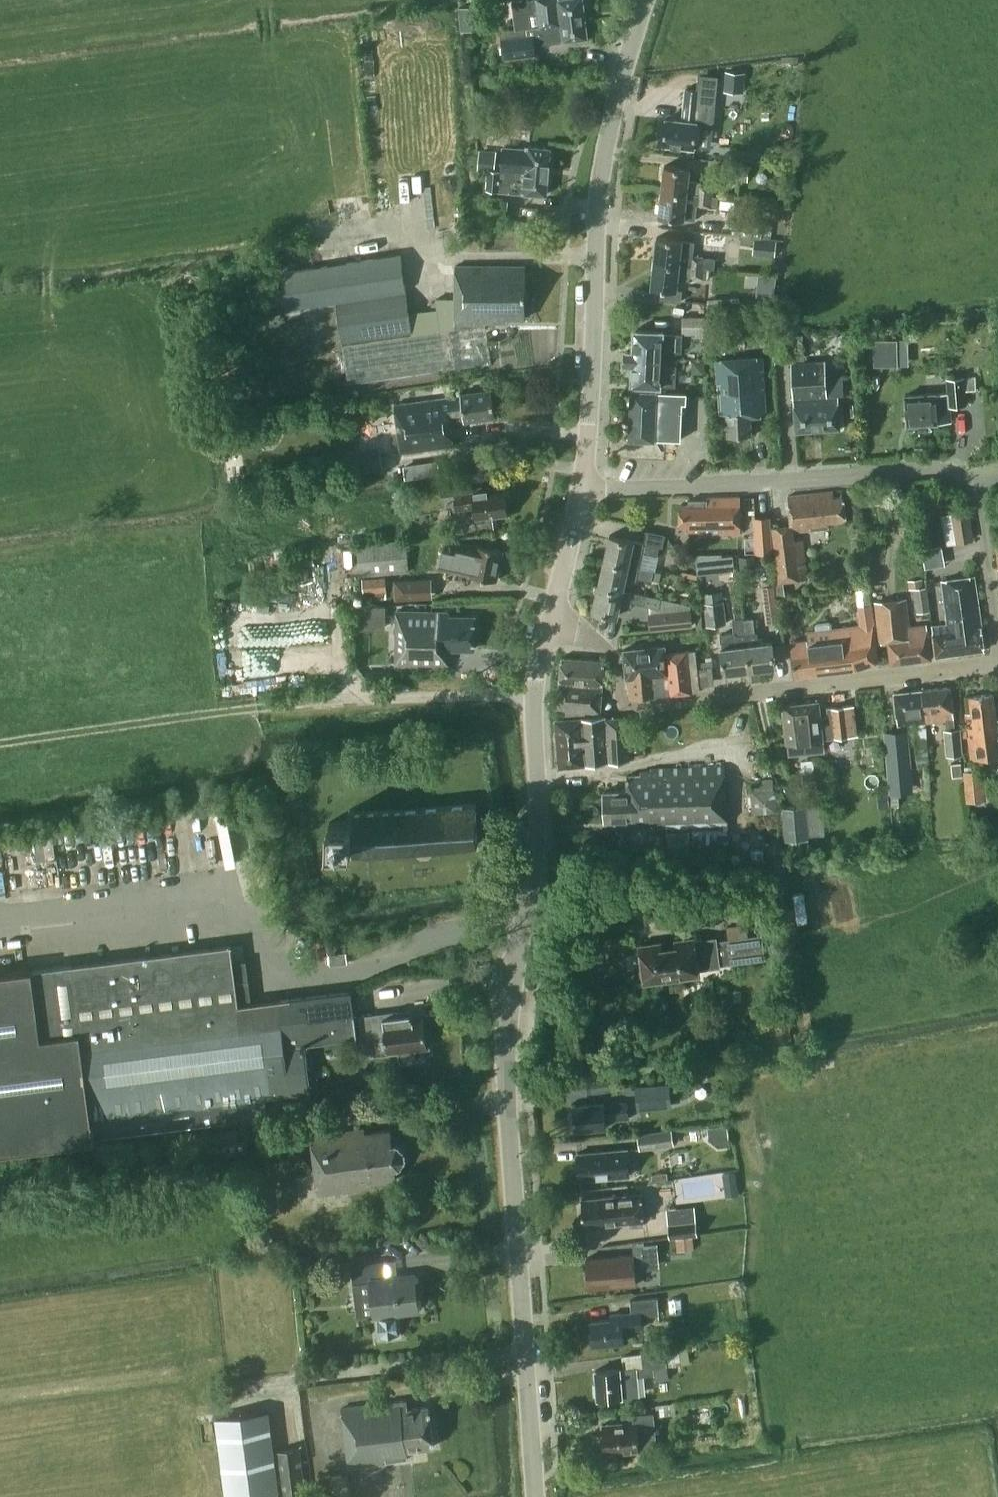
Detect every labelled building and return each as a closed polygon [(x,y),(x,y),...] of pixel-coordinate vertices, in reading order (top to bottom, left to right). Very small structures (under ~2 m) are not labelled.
[(585,19),(583,0),(513,0),(515,29),(557,25),(557,23),(585,19)] [(476,5),(459,6),(461,30),(463,30),(478,29),(476,5)] [(557,25),(515,29),(502,31),(504,58),(535,54),(534,46),(534,43),(543,42),(543,43),(562,41),(587,38),(585,19),(557,23),(557,25)] [(746,72),(726,70),(724,91),(744,93),(746,72)] [(677,119),(666,118),(663,144),(672,145),(672,144),(680,145),(680,146),(695,147),(695,146),(711,148),(714,123),(717,93),(686,90),(683,120),(677,119)] [(550,148),(527,146),(526,149),(504,147),(501,171),(493,170),(495,153),(480,152),(479,168),(489,169),(488,188),(500,189),(500,190),(546,194),(550,148)] [(711,196),(711,195),(712,185),(700,184),(701,181),(688,180),(689,168),(665,165),(662,191),(711,196)] [(749,167),(725,165),(724,179),(748,180),(749,167)] [(719,195),(711,195),(711,196),(662,191),(659,216),(685,218),(694,219),(695,205),(710,207),(710,206),(717,207),(719,195)] [(507,199),(491,198),(490,218),(506,219),(507,199)] [(763,223),(733,220),(731,235),(762,238),(763,223)] [(727,234),(700,231),(698,244),(726,247),(727,234)] [(704,267),(712,268),(713,258),(705,257),(705,256),(693,255),(695,240),(657,236),(654,262),(704,267)] [(405,291),(400,254),(282,272),(287,308),(336,301),(342,342),(412,332),(413,335),(343,345),(348,383),(491,362),(485,321),(500,321),(500,318),(525,318),(525,265),(455,265),(455,298),(436,298),(437,308),(409,312),(406,291),(405,291)] [(704,267),(654,262),(652,287),(663,288),(661,300),(679,301),(681,291),(677,290),(678,275),(689,276),(689,277),(703,279),(704,267)] [(686,303),(686,309),(726,309),(727,286),(700,286),(700,303),(686,303)] [(758,287),(757,296),(775,297),(775,288),(758,287)] [(708,334),(708,315),(682,316),(682,334),(708,334)] [(626,350),(625,357),(660,359),(661,350),(680,351),(681,335),(662,333),(662,331),(634,329),(633,351),(626,350)] [(897,338),(873,339),(874,365),(898,365),(897,338)] [(766,416),(762,356),(716,359),(718,383),(720,413),(727,413),(728,435),(751,434),(750,417),(766,416)] [(660,359),(625,357),(625,363),(633,364),(632,384),(659,386),(659,384),(674,385),(675,367),(660,366),(660,359)] [(693,361),(693,372),(704,372),(704,362),(693,361)] [(825,375),(825,361),(792,363),(796,431),(839,428),(838,395),(843,395),(841,375),(825,375)] [(975,389),(974,377),(947,378),(948,393),(934,394),(934,393),(905,394),(907,424),(936,422),(936,421),(951,420),(950,405),(965,404),(964,390),(975,389)] [(495,416),(491,389),(460,393),(461,395),(395,405),(401,452),(457,444),(453,416),(463,415),(464,420),(495,416)] [(656,391),(631,390),(629,438),(655,439),(655,438),(681,439),(682,411),(685,411),(686,394),(656,392),(656,391)] [(384,467),(380,446),(360,449),(363,470),(384,467)] [(473,488),(472,475),(440,479),(442,493),(454,492),(456,508),(475,505),(476,516),(508,512),(505,488),(490,489),(490,486),(473,488)] [(833,497),(833,491),(790,496),(793,525),(773,527),(781,595),(786,595),(784,579),(807,577),(802,539),(794,540),(793,530),(829,527),(828,521),(845,519),(842,496),(833,497)] [(739,533),(739,497),(706,497),(706,499),(689,499),(689,505),(681,505),(681,526),(688,526),(688,533),(739,533)] [(973,539),(969,512),(953,515),(957,542),(973,539)] [(489,526),(499,525),(498,516),(488,518),(489,526)] [(769,520),(769,516),(755,517),(758,553),(771,552),(770,526),(769,520)] [(610,535),(605,559),(640,567),(643,551),(656,554),(658,545),(662,546),(664,535),(647,531),(644,544),(633,541),(634,540),(610,535)] [(408,570),(405,541),(358,545),(360,574),(408,570)] [(928,563),(947,561),(946,541),(926,543),(928,563)] [(503,550),(476,544),(475,550),(447,544),(443,561),(471,568),(470,574),(496,579),(503,550)] [(295,567),(316,564),(313,549),(293,553),(295,567)] [(750,554),(739,555),(740,565),(751,564),(750,554)] [(723,571),(735,570),(734,555),(721,556),(723,571)] [(599,584),(622,589),(625,577),(636,579),(637,576),(650,579),(652,571),(639,568),(640,567),(605,559),(599,584)] [(433,601),(432,576),(393,578),(395,602),(433,601)] [(388,599),(387,577),(363,578),(365,601),(388,599)] [(980,628),(974,577),(942,580),(947,624),(932,625),(936,656),(983,650),(980,628)] [(622,589),(599,584),(593,610),(617,615),(620,602),(630,604),(631,601),(658,607),(660,597),(622,589)] [(780,621),(775,584),(761,586),(766,623),(780,621)] [(930,611),(927,586),(913,588),(917,612),(930,611)] [(909,626),(906,599),(875,602),(879,643),(888,641),(891,664),(932,659),(928,630),(927,630),(926,624),(909,626)] [(359,625),(388,624),(388,600),(358,601),(359,625)] [(726,623),(723,602),(704,604),(706,625),(726,623)] [(648,613),(650,631),(694,626),(692,608),(648,613)] [(447,612),(398,611),(397,665),(447,666),(447,648),(471,648),(472,617),(447,616),(447,612)] [(743,620),(749,669),(775,666),(772,641),(759,643),(758,632),(754,633),(753,619),(743,620)] [(724,672),(749,669),(743,620),(735,621),(736,632),(721,634),(722,647),(721,647),(724,672)] [(795,677),(857,668),(875,662),(875,661),(877,660),(874,623),(839,628),(833,629),(832,623),(829,621),(817,622),(815,624),(816,631),(813,631),(808,632),(809,641),(791,643),(795,677)] [(666,652),(665,645),(623,649),(626,677),(629,677),(631,697),(655,695),(691,691),(699,689),(694,650),(686,651),(666,652)] [(563,709),(563,719),(585,717),(585,710),(600,711),(603,660),(561,657),(556,708),(563,709)] [(950,687),(923,690),(926,721),(946,719),(947,730),(944,730),(947,755),(962,753),(960,728),(954,729),(952,708),(950,687)] [(926,721),(923,690),(922,690),(894,693),(897,718),(898,717),(899,724),(926,721)] [(993,693),(969,696),(971,713),(965,714),(971,759),(997,756),(997,719),(996,719),(993,693)] [(819,709),(818,701),(783,705),(789,755),(824,752),(823,746),(823,743),(823,739),(827,739),(857,735),(853,704),(828,707),(828,711),(829,716),(820,716),(819,709)] [(585,717),(563,719),(555,719),(559,767),(630,760),(627,723),(620,716),(606,718),(606,715),(585,717)] [(892,732),(886,732),(886,733),(890,783),(910,781),(906,732),(906,730),(897,731),(892,732)] [(918,733),(921,755),(933,753),(930,732),(918,733)] [(961,763),(952,763),(953,775),(962,774),(961,763)] [(729,853),(725,765),(650,768),(651,770),(627,772),(628,790),(604,791),(605,820),(633,819),(633,825),(653,824),(653,827),(658,827),(658,826),(670,826),(670,829),(690,828),(691,854),(729,853)] [(986,799),(982,769),(964,771),(967,801),(986,799)] [(777,811),(772,778),(751,780),(755,814),(760,813),(761,820),(773,819),(772,812),(777,811)] [(899,794),(891,795),(892,806),(900,806),(899,794)] [(888,795),(879,796),(880,809),(889,808),(888,795)] [(450,804),(446,804),(446,805),(419,807),(419,806),(417,806),(417,807),(393,808),(393,807),(391,807),(391,808),(365,809),(364,807),(361,807),(362,809),(353,810),(353,808),(349,808),(349,820),(349,821),(330,822),(329,843),(349,844),(348,855),(353,855),(353,850),(364,850),(364,853),(367,853),(367,848),(392,847),(392,851),(395,851),(395,847),(418,846),(418,849),(420,849),(421,857),(427,856),(426,845),(447,844),(447,847),(450,847),(450,844),(474,843),(474,846),(477,846),(476,805),(477,805),(477,803),(475,803),(475,804),(450,805),(450,804)] [(810,837),(807,804),(782,806),(784,839),(810,837)] [(833,885),(814,886),(817,921),(836,920),(833,885)] [(807,888),(797,890),(802,919),(812,917),(807,888)] [(763,957),(760,937),(715,943),(715,939),(694,941),(694,938),(641,945),(643,965),(641,968),(643,974),(645,975),(646,981),(698,974),(698,967),(718,964),(718,963),(763,957)] [(230,944),(31,969),(0,973),(0,1150),(94,1138),(267,1117),(264,1097),(270,1096),(264,1049),(284,1047),(280,1020),(292,1019),(290,998),(251,1003),(245,960),(233,961),(230,944)] [(347,962),(346,951),(329,953),(330,964),(347,962)] [(351,990),(290,998),(292,1019),(280,1020),(284,1047),(264,1049),(270,1096),(311,1091),(305,1044),(357,1037),(351,990)] [(410,1016),(409,1010),(360,1016),(362,1037),(373,1035),(375,1054),(400,1051),(401,1062),(415,1060),(413,1048),(427,1046),(423,1014),(410,1016)] [(672,1107),(670,1083),(636,1086),(638,1110),(672,1107)] [(628,1117),(626,1101),(604,1103),(603,1102),(573,1104),(574,1118),(572,1118),(572,1127),(575,1127),(575,1130),(606,1127),(605,1119),(628,1117)] [(724,1125),(712,1127),(713,1136),(720,1141),(729,1139),(727,1128),(724,1125)] [(248,1153),(246,1126),(216,1129),(219,1156),(248,1153)] [(364,1133),(364,1128),(310,1135),(318,1194),(371,1187),(371,1182),(397,1179),(395,1166),(395,1165),(398,1164),(399,1164),(403,1157),(404,1157),(404,1156),(403,1151),(404,1150),(403,1149),(397,1144),(398,1143),(396,1143),(392,1143),(390,1130),(364,1133)] [(674,1144),(672,1128),(637,1133),(640,1149),(674,1144)] [(631,1175),(628,1149),(611,1150),(578,1153),(580,1180),(631,1175)] [(735,1172),(722,1174),(723,1183),(736,1181),(735,1172)] [(644,1225),(641,1193),(581,1199),(584,1226),(589,1225),(589,1227),(598,1227),(598,1224),(630,1221),(630,1226),(644,1225)] [(696,1234),(694,1220),(669,1223),(670,1237),(677,1236),(692,1235),(696,1234)] [(692,1235),(677,1236),(678,1250),(694,1248),(692,1235)] [(587,1258),(589,1288),(636,1284),(635,1269),(647,1269),(646,1253),(587,1258)] [(397,1276),(394,1259),(351,1264),(353,1282),(369,1280),(374,1315),(376,1338),(402,1335),(400,1312),(419,1309),(415,1273),(397,1276)] [(657,1313),(656,1298),(631,1300),(632,1312),(611,1314),(611,1319),(591,1321),(593,1344),(623,1342),(622,1329),(641,1327),(640,1314),(657,1313)] [(666,1363),(664,1351),(643,1354),(645,1367),(620,1369),(620,1368),(595,1370),(598,1398),(622,1396),(622,1395),(638,1394),(636,1374),(653,1373),(652,1365),(666,1363)] [(408,1409),(407,1399),(342,1408),(349,1466),(408,1459),(407,1450),(434,1446),(429,1406),(408,1409)] [(268,1411),(215,1418),(225,1496),(279,1496),(268,1411)] [(656,1449),(654,1413),(636,1414),(637,1421),(603,1424),(604,1438),(601,1438),(602,1448),(604,1448),(605,1451),(637,1449),(637,1450),(656,1449)] [(300,1447),(276,1450),(282,1496),(290,1496),(306,1495),(300,1447)]
